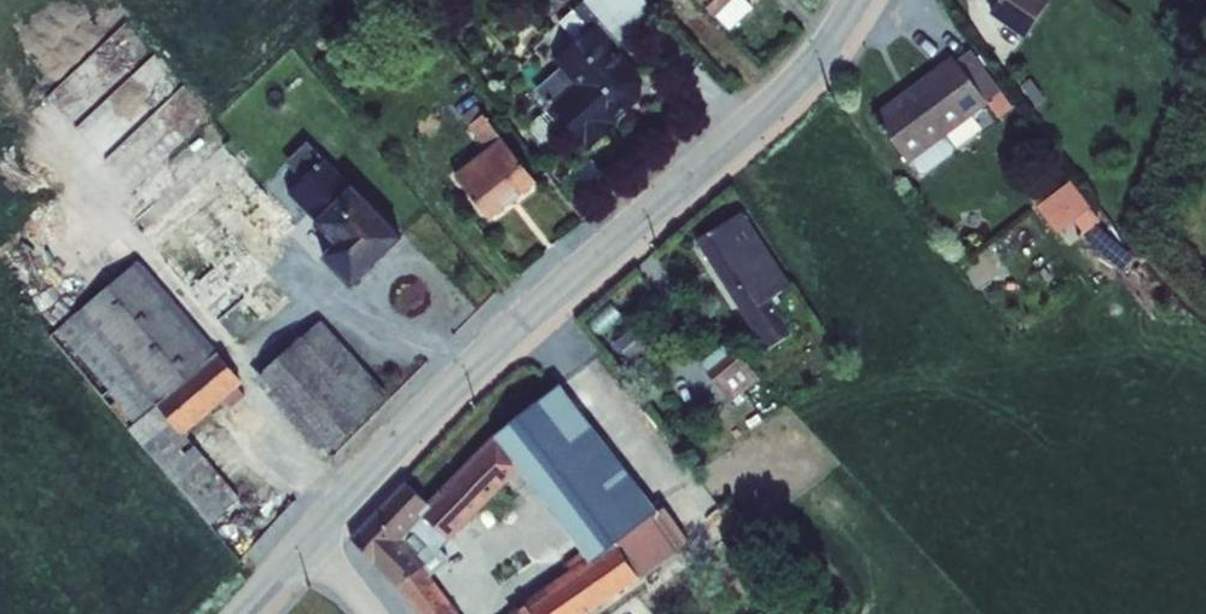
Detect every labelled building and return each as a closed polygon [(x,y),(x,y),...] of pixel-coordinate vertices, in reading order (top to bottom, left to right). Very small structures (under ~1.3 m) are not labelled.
[(627,41),(664,10),(655,0),(593,0),(627,41)] [(715,17),(730,31),(752,9),(743,0),(698,0),(715,17)] [(991,14),(1025,37),(1049,2),(1046,0),(1000,0),(991,14)] [(561,69),(536,90),(551,106),(588,152),(617,127),(613,123),(641,99),(642,80),(613,47),(615,45),(597,24),(554,61),(561,69)] [(953,58),(873,118),(909,165),(913,161),(923,175),(956,151),(945,137),(987,105),(986,103),(1001,91),(971,51),(956,62),(953,58)] [(487,151),(454,177),(489,221),(536,183),(501,140),(483,115),(468,127),(487,151)] [(310,141),(286,162),(302,180),(288,194),(335,244),(322,257),(351,287),(402,238),(324,159),(310,141)] [(240,164),(237,161),(223,145),(132,222),(235,341),(286,299),(257,263),(296,229),(240,164)] [(237,161),(240,164),(243,165),(246,164),(248,161),(248,157),(245,154),(242,154),(239,155),(237,158),(237,161)] [(1072,181),(1037,206),(1057,234),(1075,221),(1094,248),(1111,236),(1072,181)] [(743,212),(695,243),(766,351),(792,334),(770,300),(791,286),(743,212)] [(139,262),(50,337),(127,432),(128,430),(171,484),(173,483),(210,525),(239,499),(184,434),(225,401),(231,408),(245,397),(239,389),(242,384),(139,262)] [(319,326),(255,388),(326,462),(391,400),(319,326)] [(633,328),(615,343),(631,363),(650,348),(633,328)] [(736,350),(707,374),(731,403),(760,379),(736,350)] [(431,510),(424,518),(447,541),(449,543),(520,472),(492,437),(425,504),(431,510)] [(431,510),(425,504),(405,483),(350,539),(373,562),(402,541),(424,518),(431,510)] [(615,546),(637,577),(691,545),(661,510),(615,546)] [(424,518),(402,541),(425,565),(447,541),(424,518)] [(402,541),(373,562),(374,565),(398,588),(423,568),(425,565),(402,541)] [(638,578),(637,577),(615,546),(613,542),(508,613),(509,613),(590,613),(638,578)] [(398,588),(397,590),(415,613),(458,613),(423,568),(398,588)]
